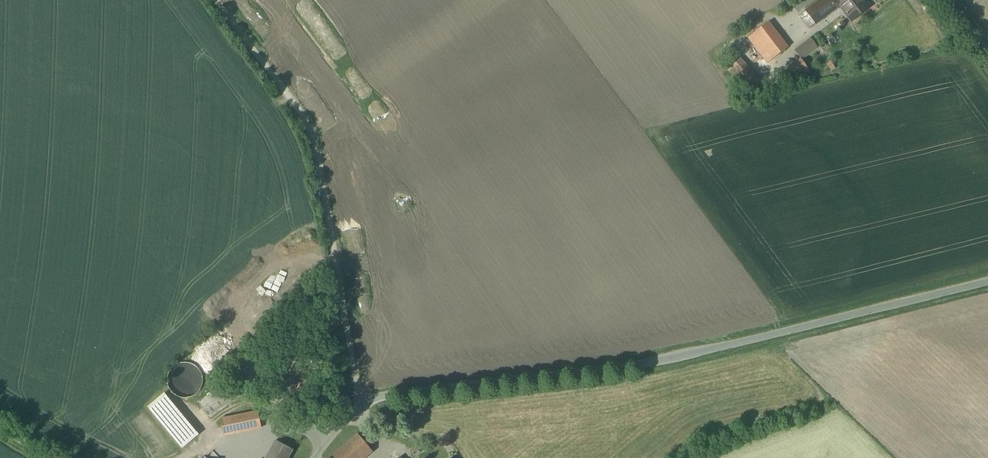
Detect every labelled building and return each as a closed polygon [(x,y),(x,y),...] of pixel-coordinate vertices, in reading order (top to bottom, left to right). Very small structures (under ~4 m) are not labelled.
[(840,6),(839,4),(844,0),(821,0),(801,15),(811,29),(840,6)] [(864,0),(844,0),(839,4),(840,6),(852,22),(870,8),(864,0)] [(787,48),(766,24),(747,41),(768,65),(787,48)] [(815,49),(807,39),(793,51),(800,60),(815,49)] [(753,71),(741,58),(730,69),(742,82),(753,71)] [(809,73),(800,60),(779,73),(787,87),(809,73)] [(201,372),(197,366),(192,363),(186,362),(180,363),(175,366),(171,370),(170,374),(169,380),(169,383),(172,388),(176,393),(181,395),(187,396),(190,395),(195,393),(198,390),(201,385),(202,377),(201,372)] [(164,394),(148,407),(182,449),(199,435),(164,394)] [(228,405),(221,396),(203,408),(210,418),(228,405)] [(254,412),(219,419),(222,437),(258,431),(254,412)] [(358,435),(331,457),(365,457),(372,452),(358,435)] [(273,441),(265,457),(290,457),(294,451),(273,441)]
